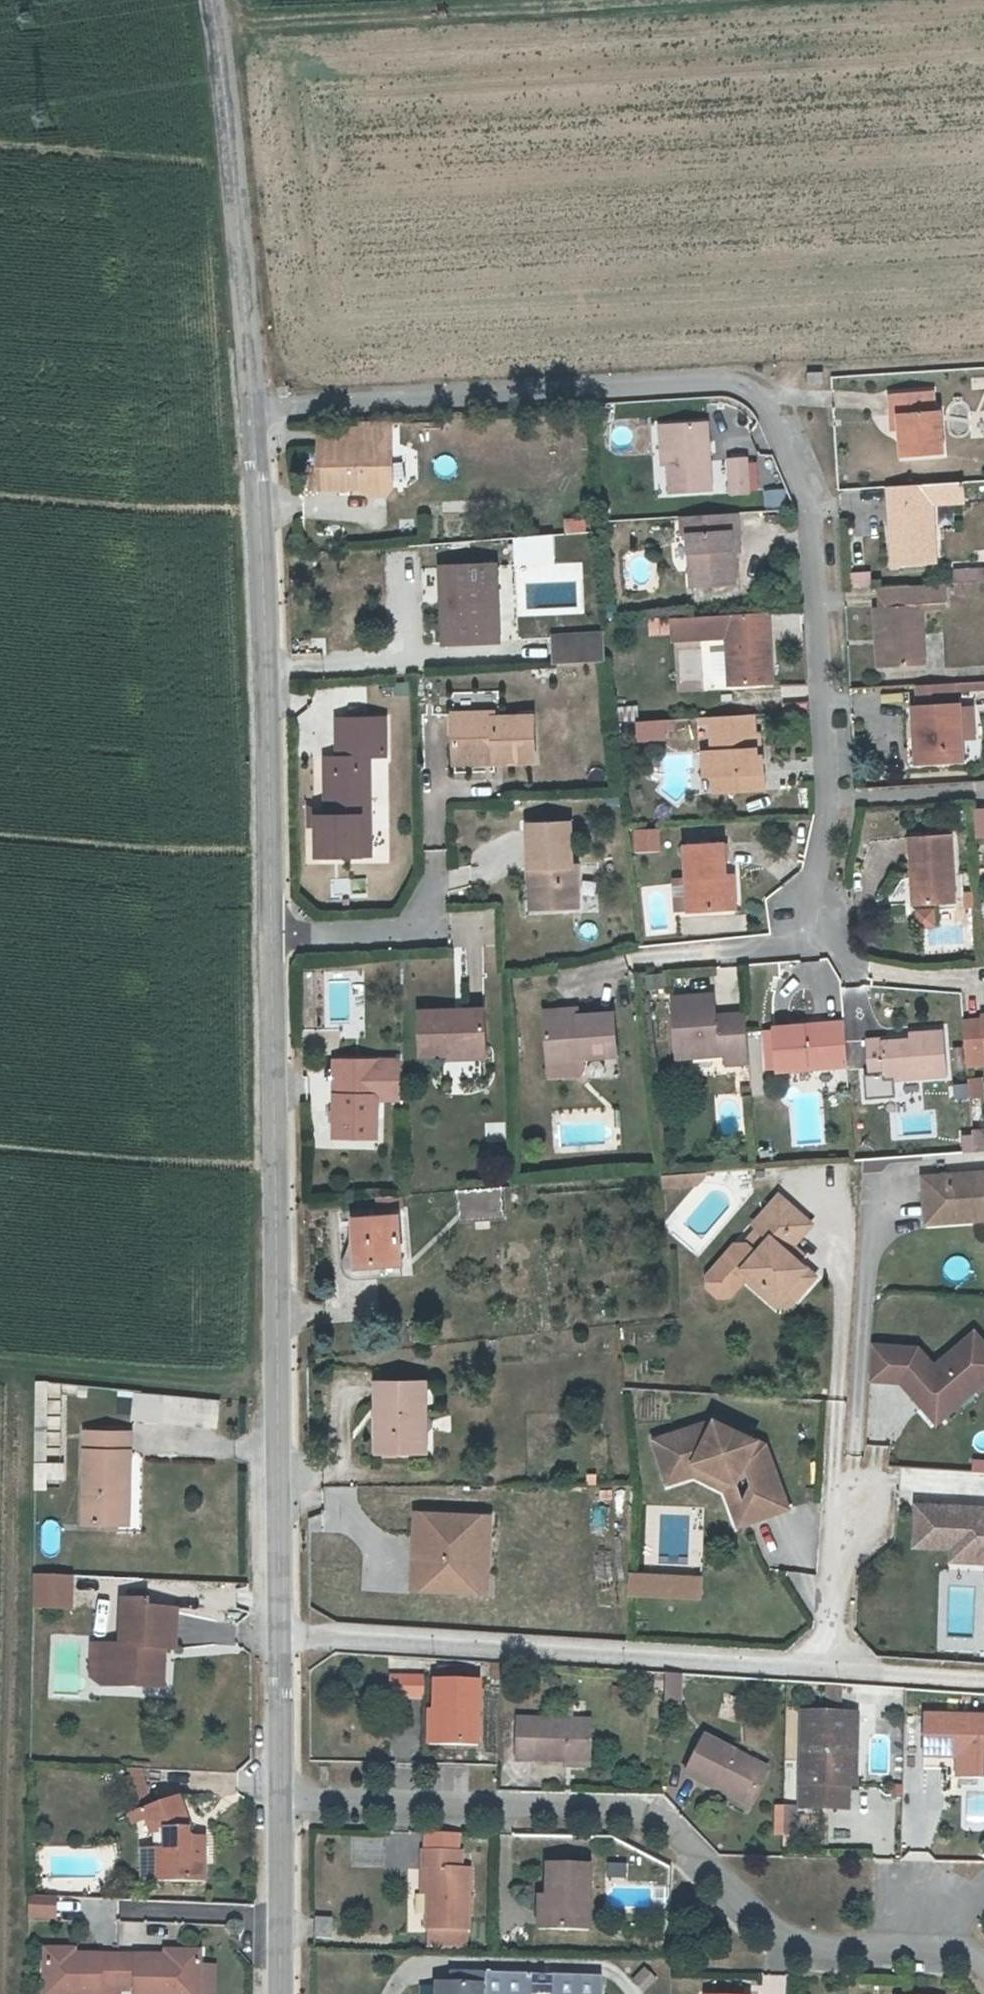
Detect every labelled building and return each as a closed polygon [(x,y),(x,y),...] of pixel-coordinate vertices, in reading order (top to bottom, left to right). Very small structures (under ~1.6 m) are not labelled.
[(820,373),(806,374),(807,384),(820,383),(820,373)] [(895,389),(896,411),(907,410),(907,428),(907,455),(948,454),(946,407),(934,408),(933,387),(895,389)] [(907,410),(896,411),(897,428),(907,428),(907,410)] [(395,478),(390,415),(359,417),(359,421),(317,424),(322,483),(363,480),(363,481),(371,487),(388,486),(395,478)] [(722,419),(670,423),(674,489),(726,486),(722,419)] [(753,487),(751,461),(751,457),(731,458),(732,493),(753,492),(753,487)] [(759,461),(751,461),(753,487),(761,486),(759,461)] [(935,484),(893,486),(896,563),(938,561),(936,504),(969,502),(968,482),(935,484)] [(785,505),(785,489),(767,488),(766,505),(785,505)] [(740,530),(693,533),(696,584),(738,582),(735,545),(740,545),(740,530)] [(520,577),(506,578),(506,556),(450,557),(452,633),(508,633),(507,613),(521,612),(520,577)] [(869,571),(848,572),(848,586),(869,586),(869,571)] [(983,583),(983,572),(959,573),(960,584),(983,583)] [(960,584),(962,597),(983,596),(983,583),(960,584)] [(879,610),(881,639),(888,639),(890,669),(929,667),(926,608),(949,607),(948,585),(882,588),(883,609),(879,610)] [(770,612),(674,618),(675,641),(728,638),(732,687),(768,684),(766,664),(774,663),(770,612)] [(666,620),(647,621),(648,638),(667,636),(666,620)] [(556,661),(605,657),(606,629),(555,633),(556,661)] [(888,639),(881,639),(882,669),(890,669),(888,639)] [(721,651),(704,652),(707,689),(724,688),(721,651)] [(766,664),(768,684),(775,683),(774,663),(766,664)] [(966,694),(983,694),(983,685),(965,686),(966,694)] [(968,747),(966,714),(966,694),(965,686),(950,687),(927,689),(928,709),(920,710),(920,725),(913,725),(915,773),(969,770),(968,747)] [(614,706),(616,724),(637,721),(635,704),(614,706)] [(375,803),(385,802),(384,742),(399,742),(399,706),(347,707),(347,743),(334,743),(333,758),(343,758),(343,785),(334,785),(334,803),(317,803),(318,843),(375,843),(375,803)] [(500,748),(499,723),(498,714),(498,708),(456,708),(456,750),(500,748)] [(966,714),(968,747),(983,747),(983,713),(966,714)] [(500,748),(501,759),(539,758),(536,714),(498,714),(499,723),(500,748)] [(716,755),(717,781),(718,797),(770,795),(768,760),(761,760),(757,715),(713,718),(714,728),(716,755)] [(714,728),(713,718),(703,719),(704,730),(714,728)] [(674,721),(665,722),(666,731),(674,730),(674,721)] [(666,731),(665,722),(641,723),(640,723),(641,739),(666,737),(666,731)] [(501,759),(500,748),(456,750),(456,761),(501,759)] [(707,782),(717,781),(716,755),(706,756),(707,782)] [(385,842),(385,802),(375,803),(375,843),(385,842)] [(542,865),(544,907),(585,904),(583,863),(575,863),(571,819),(528,821),(531,866),(542,865)] [(644,833),(645,849),(661,847),(659,832),(644,833)] [(638,849),(645,849),(644,833),(637,834),(638,849)] [(957,835),(913,837),(917,905),(962,902),(957,835)] [(727,912),(726,880),(724,846),(685,847),(689,912),(689,914),(727,912)] [(534,908),(544,907),(542,865),(531,866),(534,908)] [(735,879),(726,880),(727,912),(737,911),(735,879)] [(915,925),(934,924),(933,905),(914,907),(915,925)] [(752,1063),(748,1014),(731,1016),(725,1024),(718,1025),(717,998),(677,1000),(680,1059),(727,1056),(728,1064),(752,1063)] [(492,1006),(428,1007),(429,1051),(492,1050),(492,1006)] [(586,1008),(574,1009),(575,1021),(582,1021),(588,1014),(586,1008)] [(575,1021),(574,1009),(552,1010),(555,1058),(556,1077),(588,1075),(592,1069),(591,1057),(624,1056),(621,1012),(588,1014),(582,1021),(575,1021)] [(850,1023),(811,1026),(811,1034),(851,1031),(850,1023)] [(968,1024),(972,1065),(983,1064),(983,1023),(968,1024)] [(811,1034),(811,1026),(781,1028),(781,1030),(769,1032),(772,1068),(784,1067),(785,1071),(853,1066),(851,1031),(811,1034)] [(873,1075),(890,1074),(890,1081),(953,1078),(950,1036),(915,1037),(915,1043),(890,1044),(889,1041),(873,1042),(873,1075)] [(397,1093),(412,1093),(412,1072),(411,1072),(411,1059),(398,1059),(397,1093)] [(343,1110),(343,1120),(348,1119),(347,1135),(389,1137),(390,1079),(368,1078),(369,1074),(356,1074),(356,1078),(349,1078),(348,1109),(343,1110)] [(955,1099),(983,1097),(981,1077),(953,1080),(955,1099)] [(983,1149),(983,1129),(972,1129),(973,1150),(983,1149)] [(929,1177),(932,1224),(983,1220),(983,1173),(929,1177)] [(512,1187),(468,1190),(470,1220),(513,1217),(512,1187)] [(822,1225),(788,1196),(764,1226),(774,1234),(762,1249),(754,1246),(745,1247),(718,1280),(719,1290),(729,1299),(740,1297),(753,1281),(766,1292),(776,1288),(788,1297),(802,1281),(811,1289),(825,1275),(797,1253),(822,1225)] [(364,1222),(366,1265),(412,1262),(409,1219),(364,1222)] [(412,1262),(366,1265),(367,1276),(413,1275),(412,1262)] [(798,1303),(811,1289),(802,1281),(788,1297),(776,1288),(766,1292),(784,1307),(798,1303)] [(882,1343),(879,1379),(911,1381),(917,1376),(923,1384),(917,1389),(933,1407),(943,1399),(952,1410),(977,1388),(982,1392),(983,1390),(983,1331),(945,1364),(931,1347),(882,1343)] [(917,1376),(911,1381),(917,1389),(923,1384),(917,1376)] [(385,1449),(424,1449),(423,1412),(433,1412),(432,1379),(384,1380),(385,1449)] [(41,1460),(55,1461),(57,1384),(42,1383),(41,1460)] [(943,1399),(933,1407),(947,1423),(982,1392),(977,1388),(952,1410),(943,1399)] [(178,1399),(176,1423),(223,1427),(225,1404),(178,1399)] [(423,1412),(424,1449),(433,1449),(433,1412),(423,1412)] [(751,1502),(758,1522),(797,1509),(775,1445),(724,1419),(662,1439),(673,1471),(703,1461),(745,1483),(753,1469),(755,1470),(760,1482),(751,1502)] [(86,1531),(117,1532),(119,1491),(134,1492),(137,1441),(92,1438),(86,1531)] [(41,1460),(41,1477),(68,1479),(69,1462),(55,1461),(41,1460)] [(758,1522),(751,1502),(745,1483),(703,1461),(673,1471),(676,1482),(702,1474),(734,1490),(747,1526),(758,1522)] [(119,1491),(117,1532),(132,1533),(134,1492),(119,1491)] [(911,1501),(907,1549),(941,1551),(940,1564),(983,1566),(983,1504),(911,1501)] [(484,1594),(487,1512),(408,1509),(405,1591),(484,1594)] [(626,1572),(625,1597),(701,1598),(701,1573),(626,1572)] [(29,1575),(29,1610),(72,1610),(72,1575),(29,1575)] [(144,1680),(172,1681),(172,1664),(168,1661),(168,1653),(173,1653),(184,1654),(186,1614),(158,1613),(158,1605),(132,1604),(130,1649),(118,1648),(116,1689),(144,1691),(144,1680)] [(109,1689),(116,1689),(118,1648),(111,1648),(109,1689)] [(686,1674),(669,1673),(668,1705),(684,1705),(686,1674)] [(426,1676),(397,1676),(397,1695),(425,1696),(426,1676)] [(171,1692),(172,1681),(144,1680),(144,1691),(171,1692)] [(439,1680),(438,1713),(445,1713),(444,1741),(482,1741),(484,1681),(439,1680)] [(445,1713),(438,1713),(434,1713),(432,1740),(444,1741),(445,1713)] [(848,1811),(849,1787),(851,1734),(861,1735),(862,1716),(807,1714),(804,1810),(848,1811)] [(930,1716),(928,1756),(963,1758),(963,1777),(983,1778),(983,1717),(930,1716)] [(522,1719),(521,1759),(596,1760),(598,1721),(522,1719)] [(851,1734),(849,1787),(859,1787),(861,1735),(851,1734)] [(719,1791),(721,1787),(752,1803),(769,1769),(708,1738),(688,1775),(719,1791)] [(963,1758),(928,1756),(928,1768),(962,1768),(963,1758)] [(149,1773),(136,1773),(155,1809),(165,1803),(149,1773)] [(166,1850),(165,1880),(217,1880),(217,1839),(203,1839),(202,1823),(193,1800),(161,1812),(168,1831),(173,1829),(178,1829),(179,1850),(166,1850)] [(798,1810),(788,1810),(787,1836),(794,1836),(798,1831),(798,1810)] [(155,1879),(165,1880),(166,1850),(157,1850),(155,1879)] [(432,1869),(431,1893),(429,1928),(432,1929),(471,1930),(473,1869),(465,1869),(465,1852),(426,1851),(426,1869),(432,1869)] [(551,1867),(550,1900),(550,1934),(594,1935),(595,1868),(551,1867)] [(24,1920),(55,1920),(55,1896),(24,1896),(24,1920)] [(550,1934),(550,1900),(541,1900),(540,1934),(550,1934)] [(316,1921),(316,1940),(331,1940),(331,1921),(316,1921)] [(471,1930),(432,1929),(431,1949),(471,1950),(471,1930)] [(124,1961),(70,1961),(70,1956),(51,1956),(51,1993),(124,1993),(124,1961)] [(124,1961),(124,1993),(206,1993),(206,1957),(182,1956),(183,1962),(124,1961)] [(629,1979),(640,1993),(656,1980),(645,1966),(629,1979)] [(541,1975),(459,1974),(459,1986),(447,1986),(447,1993),(541,1993),(541,1975)] [(563,1976),(563,1993),(612,1993),(612,1977),(563,1976)]
